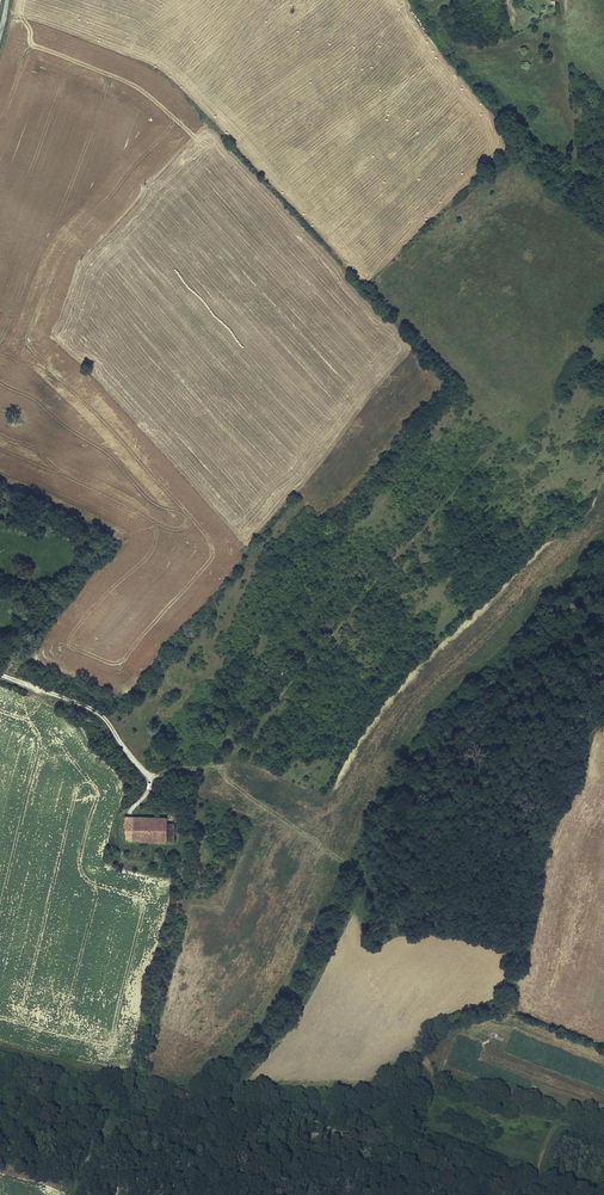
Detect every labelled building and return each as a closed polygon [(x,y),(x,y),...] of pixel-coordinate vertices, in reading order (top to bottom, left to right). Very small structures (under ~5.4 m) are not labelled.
[(133,840),(133,817),(125,817),(125,840),(133,840)] [(167,823),(167,818),(133,817),(133,840),(143,841),(143,834),(159,835),(159,841),(173,841),(173,823),(167,823)]
